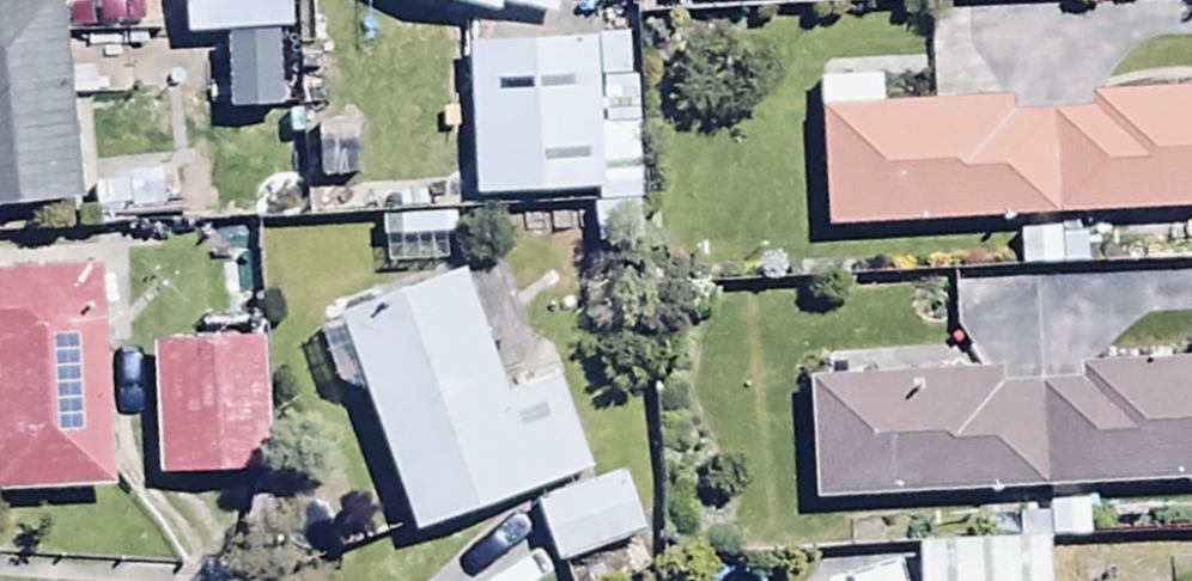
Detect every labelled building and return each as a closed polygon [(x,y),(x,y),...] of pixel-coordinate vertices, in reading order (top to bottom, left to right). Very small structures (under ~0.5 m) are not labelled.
[(0,2),(0,219),(106,215),(99,0),(67,0),(0,2)] [(190,47),(232,46),(235,121),(287,119),(285,43),(298,42),(296,0),(188,0),(190,47)] [(580,42),(591,0),(413,0),(580,42)] [(692,10),(1015,0),(692,0),(692,10)] [(850,97),(857,248),(1079,238),(1074,128),(1028,130),(1026,89),(1010,90),(1008,43),(971,45),(973,92),(850,97)] [(493,61),(500,216),(666,208),(659,53),(493,61)] [(1083,236),(1191,231),(1191,103),(1119,106),(1120,126),(1078,128),(1083,236)] [(351,323),(356,336),(329,346),(352,408),(379,398),(441,563),(553,522),(575,580),(592,580),(667,553),(642,487),(614,497),(525,259),(351,323)] [(0,281),(0,508),(137,504),(131,278),(0,281)] [(841,522),(1191,505),(1191,308),(1009,317),(1013,388),(835,397),(841,522)] [(283,329),(168,335),(175,492),(291,486),(283,329)] [(1054,549),(924,551),(925,580),(1054,580),(1054,549)]
